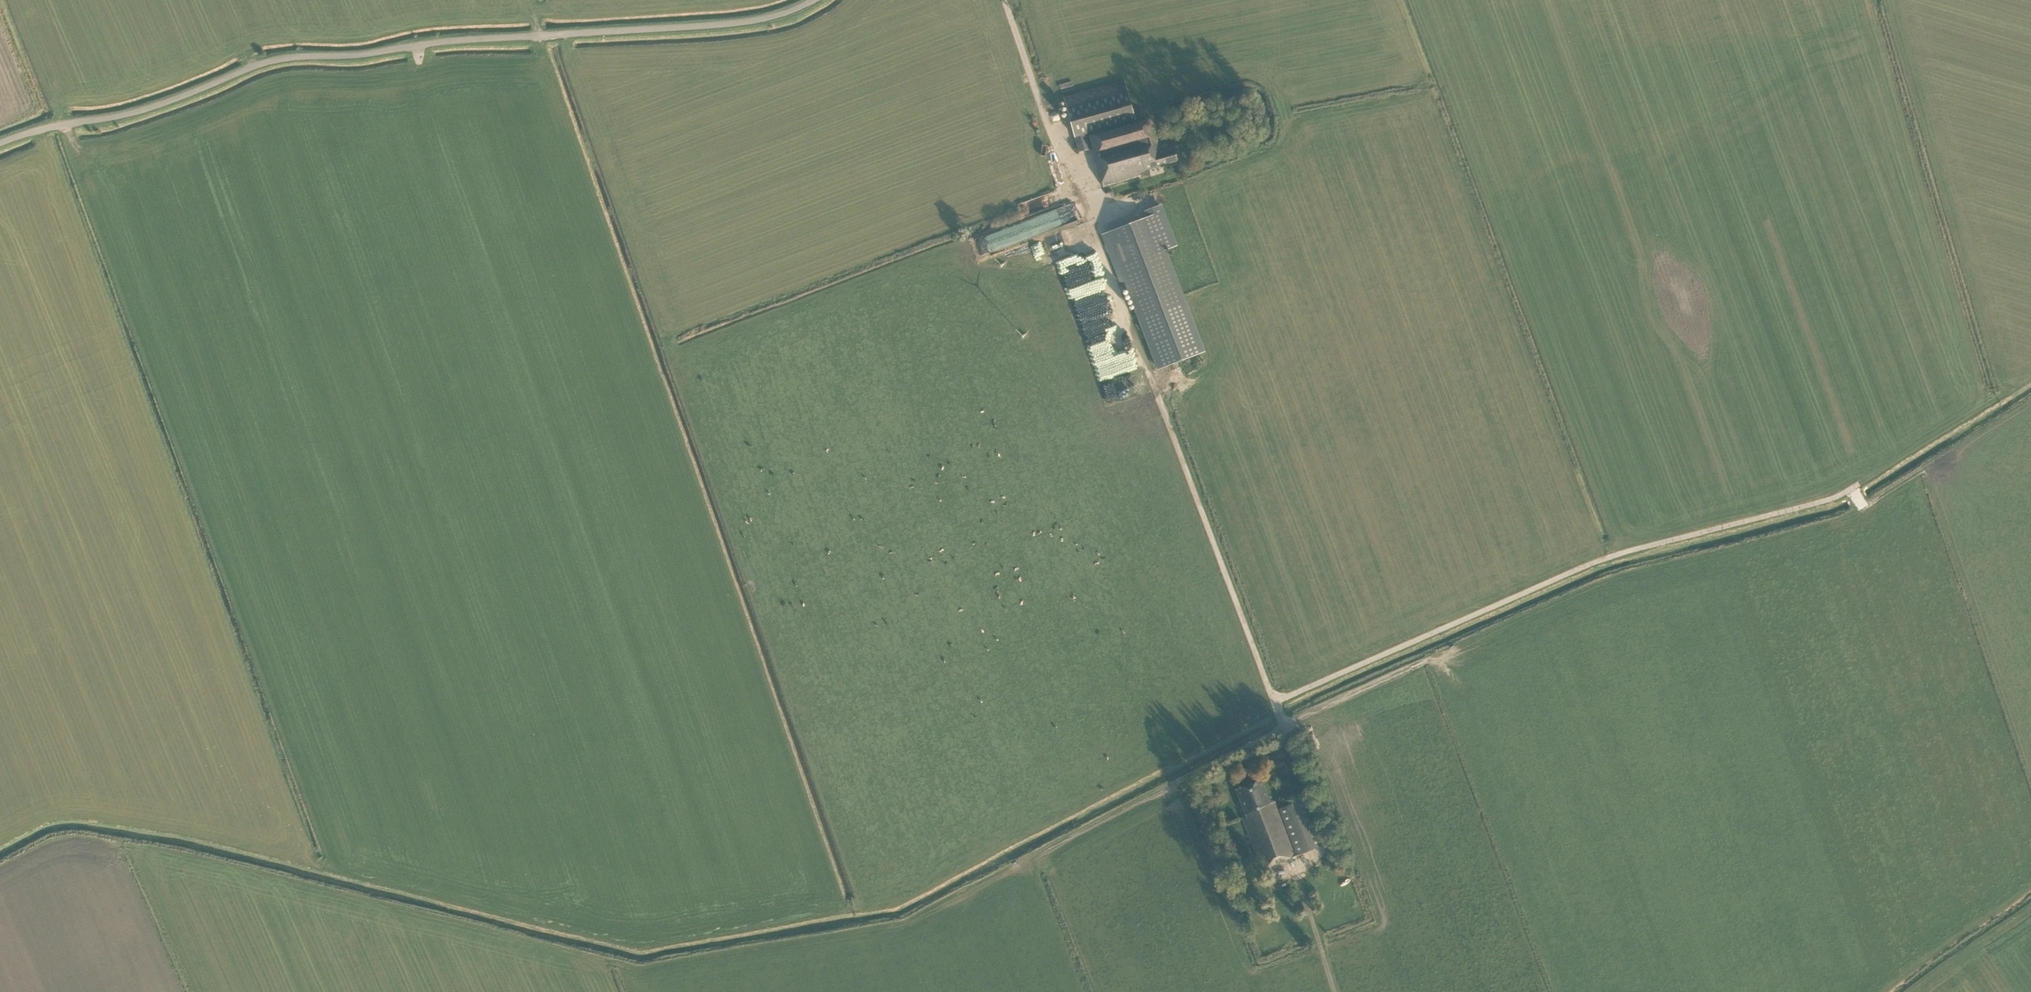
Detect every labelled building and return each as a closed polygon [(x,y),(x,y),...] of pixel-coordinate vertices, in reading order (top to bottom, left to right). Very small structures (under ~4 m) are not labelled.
[(1075,137),(1135,120),(1124,80),(1063,97),(1075,137)] [(1162,154),(1152,118),(1089,136),(1104,188),(1151,174),(1150,170),(1179,161),(1175,150),(1162,154)] [(1091,150),(1088,140),(1077,143),(1079,153),(1091,150)] [(1160,204),(1144,211),(1146,217),(1106,232),(1139,318),(1184,301),(1164,250),(1175,246),(1160,204)] [(1034,237),(1029,221),(998,229),(1002,245),(1034,237)] [(1271,803),(1262,779),(1236,789),(1247,817),(1242,818),(1262,870),(1297,856),(1278,810),(1275,801),(1271,803)] [(1303,800),(1278,810),(1297,856),(1321,846),(1303,800)]
